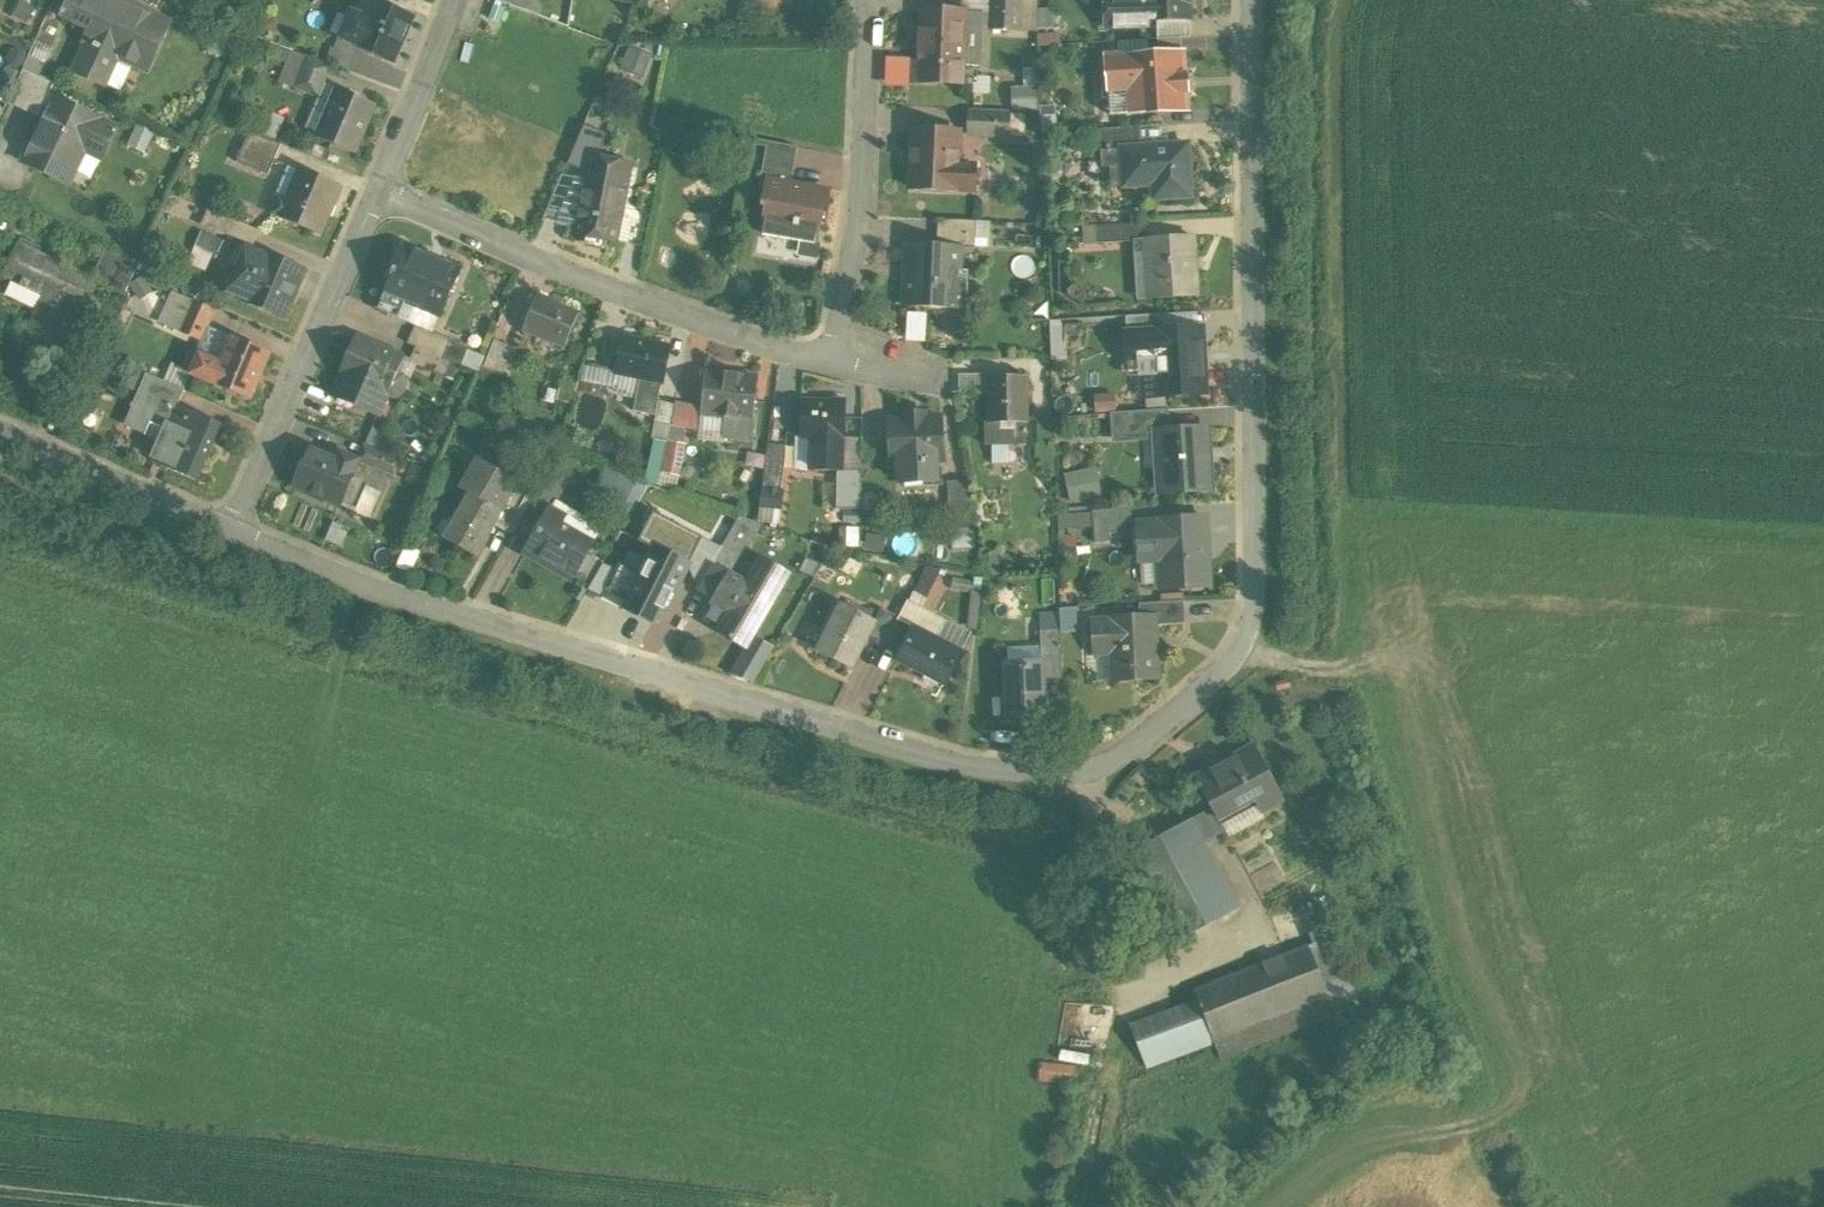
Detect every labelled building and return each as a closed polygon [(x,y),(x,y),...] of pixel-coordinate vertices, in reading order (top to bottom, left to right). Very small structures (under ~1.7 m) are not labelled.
[(50,9),(79,22),(89,0),(54,0),(50,9)] [(106,0),(105,0),(104,2),(103,3),(85,43),(87,44),(74,72),(105,85),(105,84),(101,83),(114,55),(127,60),(126,61),(147,71),(169,23),(137,9),(135,13),(106,0)] [(375,0),(368,17),(357,12),(344,42),(355,46),(355,47),(393,63),(413,16),(375,0)] [(500,1),(546,16),(551,1),(549,0),(500,0),(500,1)] [(991,30),(1019,31),(1021,0),(992,0),(991,30)] [(1114,0),(1115,27),(1148,27),(1148,22),(1157,22),(1190,21),(1190,0),(1132,0),(1114,0)] [(982,13),(922,10),(920,61),(910,61),(909,82),(962,84),(963,65),(980,66),(982,13)] [(1190,21),(1157,22),(1158,39),(1191,37),(1190,21)] [(627,44),(617,69),(642,78),(651,53),(627,44)] [(1108,88),(1184,84),(1184,78),(1185,78),(1185,76),(1184,76),(1182,53),(1106,58),(1108,88)] [(331,67),(306,57),(294,87),(319,97),(331,67)] [(54,83),(24,68),(8,103),(38,118),(54,83)] [(1184,84),(1108,88),(1110,116),(1186,111),(1185,92),(1186,92),(1186,90),(1185,90),(1184,84)] [(1033,86),(1008,86),(1008,105),(1032,106),(1033,86)] [(375,105),(338,89),(317,138),(355,154),(357,148),(359,149),(364,135),(363,135),(375,105)] [(115,128),(54,99),(25,162),(69,183),(88,143),(104,151),(115,128)] [(273,137),(280,119),(261,112),(254,130),(273,137)] [(1010,114),(969,112),(968,136),(1009,137),(1010,114)] [(589,127),(575,161),(589,166),(603,133),(589,127)] [(1139,128),(1100,130),(1101,151),(1116,150),(1115,143),(1140,142),(1139,128)] [(282,144),(250,131),(236,162),(268,175),(282,144)] [(960,133),(912,131),(910,188),(974,191),(975,166),(959,166),(960,133)] [(797,147),(755,140),(753,145),(767,148),(759,189),(766,190),(768,182),(790,186),(797,147)] [(1188,145),(1122,149),(1124,187),(1153,185),(1153,199),(1191,197),(1188,145)] [(596,160),(592,182),(586,181),(580,214),(573,212),(569,232),(576,233),(576,234),(616,242),(631,166),(596,160)] [(341,186),(301,170),(287,202),(280,199),(274,214),(281,216),(280,218),(320,235),(341,186)] [(790,186),(768,182),(766,190),(764,202),(768,203),(764,225),(763,235),(815,244),(816,235),(817,235),(821,213),(825,213),(828,193),(790,186)] [(261,232),(232,220),(226,234),(255,247),(261,232)] [(976,222),(938,220),(937,247),(961,248),(975,248),(976,222)] [(1139,224),(1098,226),(1099,244),(1140,242),(1139,224)] [(195,231),(186,266),(224,276),(233,241),(195,231)] [(1194,237),(1146,240),(1147,263),(1152,262),(1154,299),(1196,297),(1194,273),(1196,273),(1194,237)] [(92,280),(18,245),(4,274),(14,279),(23,283),(28,286),(46,294),(38,310),(27,334),(56,348),(82,294),(85,295),(92,280)] [(937,247),(907,245),(904,306),(958,309),(961,248),(937,247)] [(460,271),(403,246),(383,291),(384,292),(377,308),(376,308),(376,309),(399,319),(400,318),(407,301),(441,316),(460,271)] [(265,257),(245,248),(226,293),(246,301),(246,302),(285,318),(305,271),(266,254),(265,257)] [(140,262),(123,254),(107,287),(125,295),(140,262)] [(46,294),(28,286),(27,290),(21,287),(23,283),(14,279),(6,295),(38,310),(46,294)] [(579,315),(550,303),(551,301),(537,296),(524,330),(566,347),(579,315)] [(194,302),(185,298),(173,326),(181,330),(180,332),(200,341),(214,310),(194,301),(194,302)] [(902,340),(921,341),(922,313),(903,312),(902,340)] [(1164,315),(1126,317),(1127,333),(1165,331),(1164,315)] [(452,341),(400,318),(399,319),(416,326),(408,344),(417,348),(443,360),(452,341)] [(1051,362),(1068,360),(1063,328),(1047,330),(1051,362)] [(1127,333),(1126,333),(1128,362),(1156,360),(1159,394),(1157,394),(1157,396),(1206,393),(1206,391),(1204,391),(1202,350),(1203,350),(1202,328),(1165,331),(1127,333)] [(270,353),(233,337),(221,364),(213,383),(213,384),(250,399),(270,353)] [(404,358),(358,338),(342,375),(388,395),(397,374),(404,358)] [(670,347),(624,338),(617,374),(662,383),(670,347)] [(490,340),(482,367),(504,374),(513,347),(490,340)] [(443,360),(417,348),(411,363),(444,378),(451,363),(443,360)] [(221,364),(199,355),(191,374),(213,383),(221,364)] [(758,378),(707,372),(702,415),(726,417),(753,421),(758,378)] [(403,376),(397,374),(388,395),(394,398),(402,393),(406,386),(403,376)] [(218,423),(178,405),(184,390),(149,375),(131,415),(127,425),(146,433),(153,415),(167,421),(167,426),(152,462),(193,480),(218,423)] [(388,395),(342,375),(334,394),(380,414),(388,395)] [(1025,377),(989,377),(990,424),(1026,423),(1025,377)] [(573,405),(557,400),(554,411),(570,416),(573,405)] [(832,403),(801,402),(800,437),(813,437),(812,471),(837,472),(842,472),(843,439),(845,438),(845,437),(846,401),(832,401),(832,403)] [(1169,410),(1111,414),(1113,437),(1156,434),(1156,427),(1170,426),(1169,410)] [(924,413),(905,414),(905,419),(889,420),(892,463),(899,463),(900,483),(937,480),(936,461),(943,460),(941,417),(924,418),(924,413)] [(753,421),(726,417),(724,436),(750,440),(753,421)] [(1052,444),(1052,417),(1037,418),(1038,445),(1052,444)] [(671,426),(655,423),(652,439),(668,442),(671,426)] [(687,429),(671,426),(668,442),(683,446),(687,429)] [(1206,429),(1162,432),(1164,468),(1158,468),(1160,493),(1210,489),(1210,487),(1208,487),(1206,449),(1208,449),(1206,429)] [(862,437),(845,437),(845,438),(843,439),(842,472),(837,472),(837,509),(860,510),(862,437)] [(787,446),(768,444),(763,488),(781,490),(787,446)] [(1038,445),(1035,445),(1036,462),(1053,461),(1052,444),(1038,445)] [(400,461),(364,446),(358,460),(358,461),(359,461),(394,476),(400,461)] [(338,460),(310,448),(294,486),(340,505),(351,481),(357,468),(356,468),(359,461),(358,461),(358,460),(341,453),(338,460)] [(520,484),(477,459),(460,489),(470,495),(446,538),(445,537),(444,539),(477,558),(489,538),(488,537),(497,521),(503,511),(504,512),(519,485),(520,484)] [(613,494),(608,506),(631,515),(644,484),(600,466),(592,485),(613,494)] [(1092,467),(1060,473),(1065,500),(1097,494),(1092,467)] [(351,481),(340,505),(355,512),(366,487),(351,481)] [(967,481),(947,482),(950,531),(975,529),(967,481)] [(535,494),(519,485),(504,512),(503,511),(497,521),(514,531),(535,494)] [(555,505),(535,494),(514,531),(533,541),(546,518),(547,519),(555,505)] [(1131,509),(1093,512),(1095,544),(1110,543),(1110,534),(1133,533),(1131,509)] [(1085,526),(1085,513),(1055,514),(1055,527),(1085,526)] [(759,524),(740,517),(723,547),(743,558),(759,524)] [(547,519),(546,518),(533,541),(528,549),(575,576),(593,544),(573,533),(572,534),(547,519)] [(1206,519),(1160,521),(1161,523),(1138,525),(1141,561),(1160,560),(1162,589),(1210,586),(1206,519)] [(723,547),(703,536),(695,550),(702,554),(688,577),(700,584),(723,547)] [(700,584),(698,588),(716,599),(731,575),(733,576),(744,558),(743,558),(723,547),(700,584)] [(689,565),(656,548),(632,596),(665,612),(675,592),(674,591),(689,565)] [(761,560),(746,584),(733,576),(731,575),(716,599),(713,604),(729,614),(718,631),(730,638),(730,639),(735,642),(735,641),(747,648),(789,576),(761,560)] [(1184,602),(1139,604),(1139,607),(1141,607),(1141,619),(1155,618),(1155,626),(1185,624),(1184,602)] [(841,604),(826,633),(827,633),(818,652),(853,670),(863,650),(861,648),(876,622),(841,604)] [(899,618),(887,612),(873,638),(885,644),(899,618)] [(1059,616),(1040,616),(1041,632),(1060,631),(1059,616)] [(910,624),(899,618),(885,644),(902,653),(914,629),(915,629),(916,628),(910,625),(910,624)] [(1141,619),(1111,620),(1111,622),(1094,622),(1096,656),(1098,656),(1097,653),(1111,652),(1113,680),(1157,677),(1155,626),(1155,618),(1141,619)] [(915,629),(914,629),(902,653),(898,660),(945,684),(962,652),(942,642),(941,643),(915,629)] [(1041,632),(1040,632),(1041,647),(1047,647),(1048,675),(1062,675),(1060,631),(1041,632)] [(1041,663),(1006,665),(1008,718),(1044,717),(1043,694),(1042,694),(1041,663)] [(1254,748),(1196,779),(1213,810),(1192,821),(1203,842),(1225,830),(1220,820),(1255,801),(1260,811),(1282,800),(1254,748)] [(1192,821),(1141,848),(1168,898),(1218,872),(1203,842),(1192,821)] [(1218,872),(1168,898),(1184,929),(1234,902),(1218,872)] [(1256,1006),(1207,1024),(1199,1003),(1135,1028),(1149,1065),(1213,1040),(1220,1058),(1357,1005),(1331,938),(1308,947),(1328,996),(1262,1021),(1256,1006)] [(1308,947),(1243,972),(1256,1006),(1262,1021),(1328,996),(1308,947)] [(1243,972),(1194,991),(1199,1003),(1207,1024),(1256,1006),(1243,972)] [(1071,1067),(1038,1064),(1036,1080),(1070,1083),(1071,1067)]
